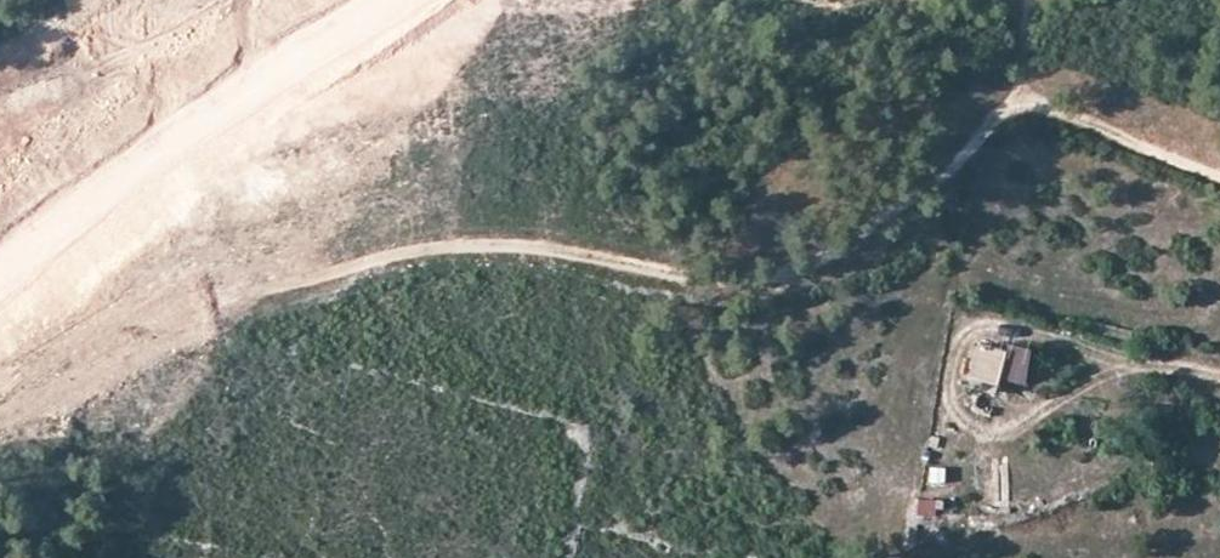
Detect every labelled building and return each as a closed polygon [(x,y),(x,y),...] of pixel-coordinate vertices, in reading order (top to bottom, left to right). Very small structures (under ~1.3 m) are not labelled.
[(968,378),(1026,380),(1028,343),(969,341),(968,378)] [(939,513),(937,495),(915,497),(916,515),(939,513)]
